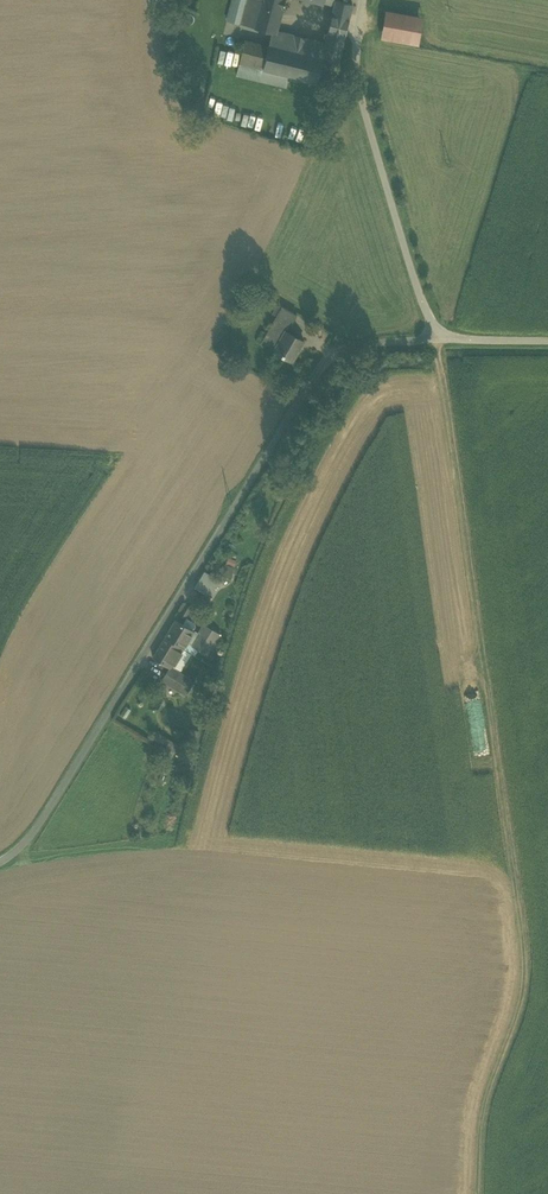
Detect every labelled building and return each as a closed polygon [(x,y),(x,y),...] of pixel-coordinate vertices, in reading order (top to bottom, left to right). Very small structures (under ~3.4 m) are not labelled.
[(240,24),(247,0),(232,0),(227,21),(240,24)] [(240,24),(252,27),(260,0),(247,0),(240,24)] [(252,27),(271,32),(276,33),(277,30),(285,0),(260,0),(252,27)] [(331,17),(348,21),(352,4),(336,0),(323,0),(323,2),(334,5),(331,17)] [(381,38),(418,45),(423,17),(385,10),(381,38)] [(345,35),(348,21),(331,17),(328,31),(345,35)] [(325,42),(277,30),(276,33),(271,32),(269,44),(306,53),(309,41),(325,45),(325,42)] [(338,61),(345,35),(328,31),(325,42),(325,45),(309,41),(306,53),(269,44),(268,46),(263,69),(289,76),(317,82),(323,57),(338,61)] [(263,69),(268,46),(244,40),(239,63),(263,69)] [(323,57),(317,82),(332,86),(338,61),(323,57)] [(287,87),(289,76),(263,69),(239,63),(236,75),(287,87)] [(286,306),(280,315),(294,323),(300,315),(286,306)] [(289,332),(294,323),(280,315),(275,323),(289,332)] [(274,353),(292,364),(306,342),(289,332),(275,323),(267,336),(279,344),(276,348),(274,353)] [(279,344),(267,336),(264,341),(276,348),(279,344)] [(228,557),(225,564),(234,567),(236,560),(228,557)] [(222,574),(230,577),(231,574),(237,576),(239,571),(233,569),(225,566),(222,574)] [(220,581),(204,571),(195,587),(210,596),(220,581)] [(186,604),(179,615),(185,618),(192,607),(186,604)] [(186,618),(182,624),(193,631),(196,627),(195,623),(186,618)] [(199,635),(193,631),(182,624),(175,620),(164,637),(183,649),(187,643),(198,649),(205,654),(217,636),(203,628),(199,635)] [(172,667),(183,649),(164,637),(152,657),(169,667),(170,666),(172,667)] [(183,649),(191,654),(194,655),(198,649),(187,643),(183,649)] [(191,654),(183,649),(172,667),(179,672),(191,654)] [(161,680),(185,695),(194,681),(179,672),(172,667),(170,666),(169,667),(161,680)] [(125,719),(131,709),(126,706),(120,716),(125,719)] [(190,728),(186,743),(195,745),(199,731),(190,728)] [(152,740),(160,745),(174,754),(179,746),(157,732),(152,740)] [(197,746),(187,743),(181,764),(191,767),(197,746)] [(171,759),(174,754),(160,745),(157,750),(171,759)]
